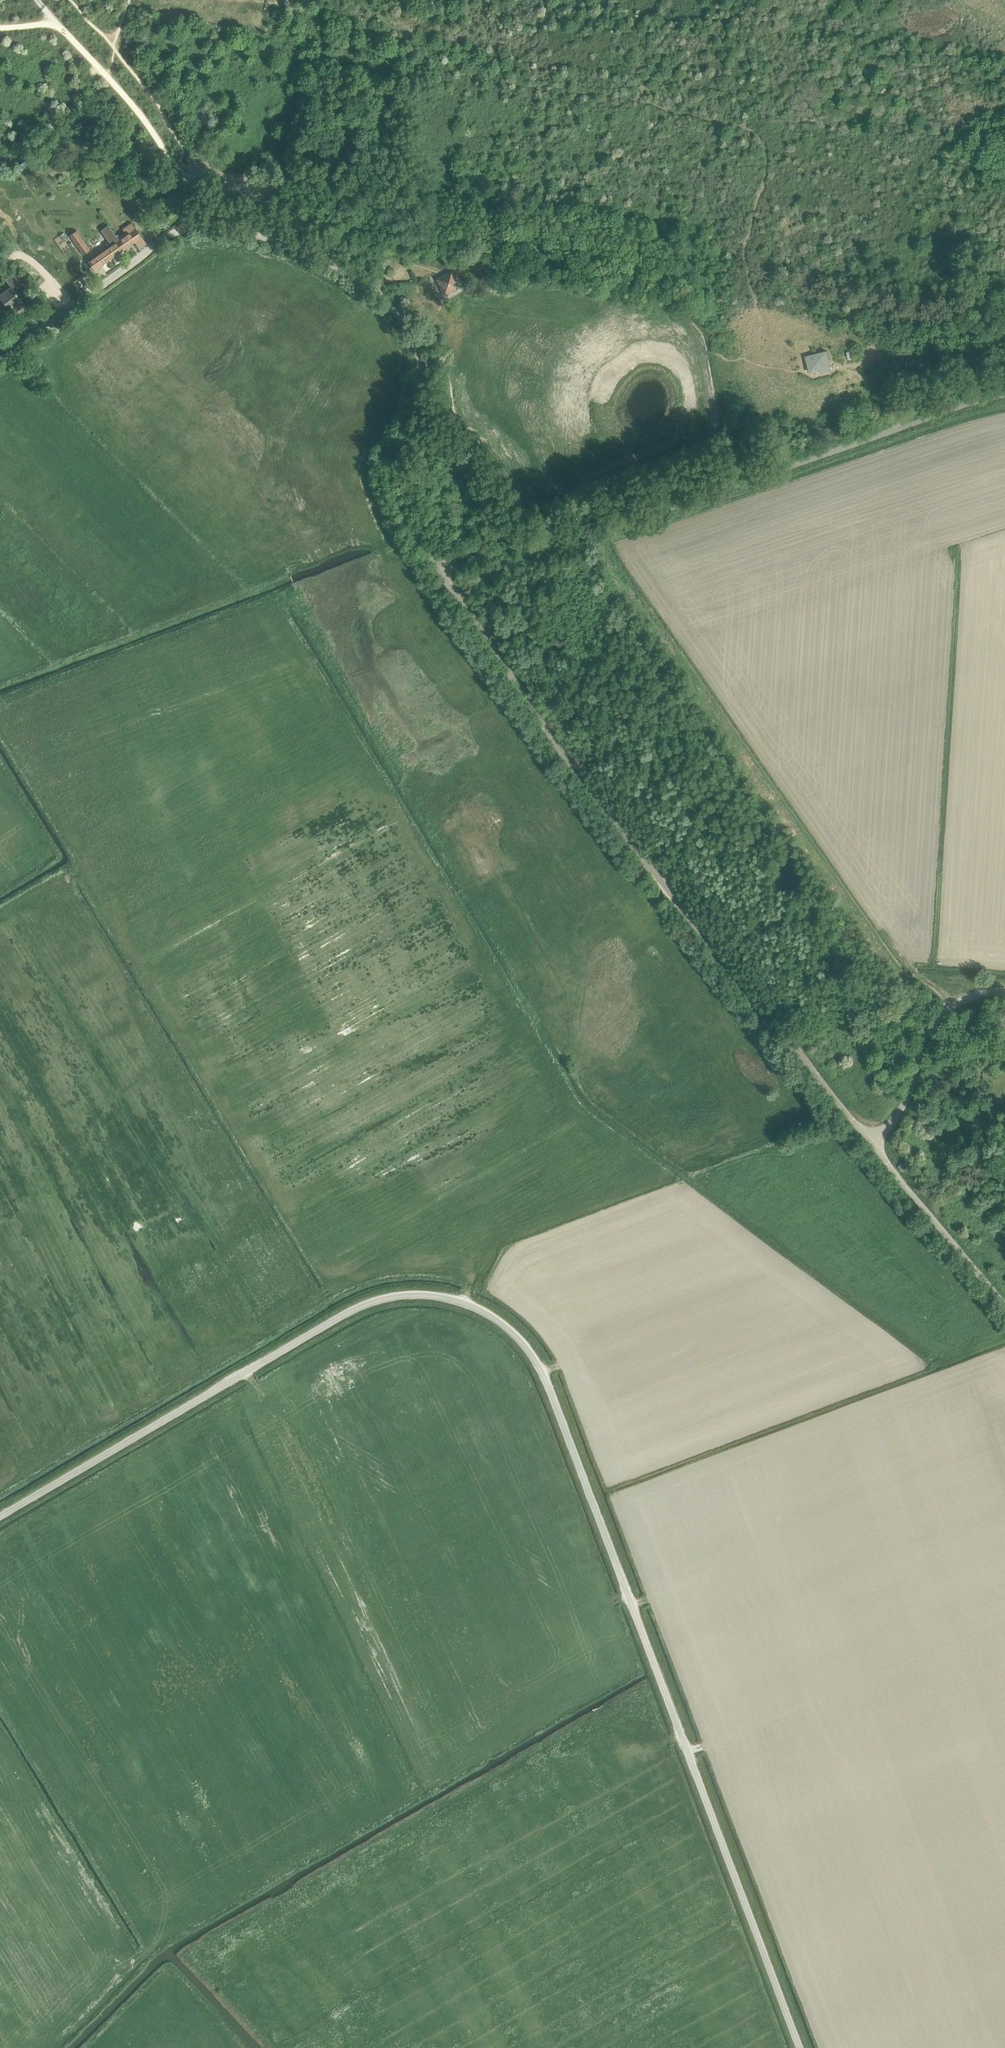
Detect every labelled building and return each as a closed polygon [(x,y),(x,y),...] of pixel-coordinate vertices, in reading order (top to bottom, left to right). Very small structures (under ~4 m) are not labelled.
[(176,216),(176,224),(189,224),(189,216),(176,216)] [(144,223),(149,231),(157,225),(152,217),(144,223)] [(117,235),(116,236),(117,238),(116,239),(118,241),(117,242),(119,245),(118,246),(122,251),(134,242),(139,249),(146,244),(131,223),(124,228),(126,232),(119,237),(117,235)] [(76,230),(70,235),(84,255),(90,250),(76,230)] [(111,245),(88,262),(94,270),(122,251),(118,246),(119,245),(117,242),(118,241),(116,239),(117,238),(116,236),(113,233),(106,238),(111,245)] [(113,275),(129,264),(124,257),(108,269),(113,275)] [(173,270),(180,265),(174,257),(167,262),(173,270)] [(436,279),(444,294),(454,289),(451,284),(457,281),(451,271),(436,279)] [(6,306),(8,304),(15,313),(25,305),(14,291),(21,286),(12,274),(5,279),(11,287),(0,295),(0,299),(6,306)] [(805,356),(810,372),(821,369),(821,372),(831,369),(826,351),(805,356)]
